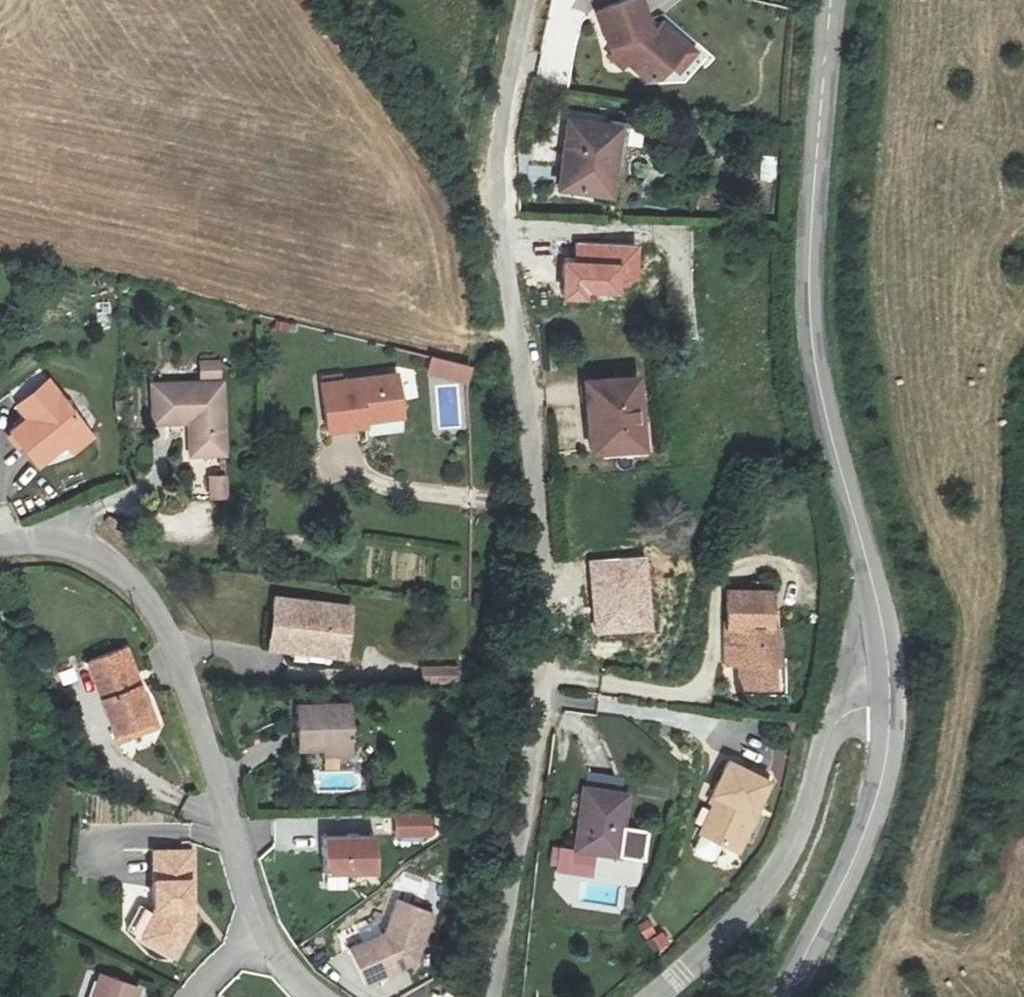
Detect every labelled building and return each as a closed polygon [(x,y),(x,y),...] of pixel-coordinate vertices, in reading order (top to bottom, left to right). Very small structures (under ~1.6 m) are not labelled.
[(601,15),(614,49),(654,80),(665,79),(674,69),(680,75),(699,52),(665,22),(657,32),(644,0),(643,0),(601,15)] [(585,12),(556,6),(549,36),(578,43),(585,12)] [(569,86),(572,52),(541,49),(538,83),(569,86)] [(610,122),(570,116),(560,187),(602,193),(601,202),(617,204),(629,118),(611,116),(610,122)] [(776,184),(778,157),(762,156),(760,183),(776,184)] [(568,261),(566,300),(588,301),(589,291),(620,293),(620,279),(638,280),(640,248),(579,245),(578,261),(568,261)] [(431,360),(428,375),(467,384),(471,368),(431,360)] [(397,372),(319,381),(326,438),(374,433),(373,419),(402,416),(397,372)] [(637,377),(588,383),(595,453),(645,447),(637,377)] [(223,382),(153,385),(154,423),(190,422),(192,460),(226,458),(223,382)] [(61,403),(10,438),(35,473),(64,452),(85,436),(61,403)] [(85,436),(64,452),(69,457),(90,442),(85,436)] [(229,477),(210,478),(211,501),(230,500),(229,477)] [(592,563),(598,633),(651,629),(645,559),(592,563)] [(774,591),(730,592),(731,623),(725,623),(725,664),(740,664),(740,691),(778,691),(778,667),(783,667),(783,628),(775,628),(774,591)] [(278,599),(271,650),(345,659),(351,608),(278,599)] [(89,662),(118,742),(155,728),(126,649),(89,662)] [(462,666),(421,668),(422,689),(463,687),(462,666)] [(297,750),(338,750),(338,757),(355,757),(354,706),(296,707),(297,750)] [(770,784),(732,765),(716,797),(722,800),(705,836),(737,851),(770,784)] [(587,774),(577,850),(561,847),(557,872),(592,877),(596,852),(647,859),(650,834),(622,830),(627,794),(623,793),(625,779),(587,774)] [(392,815),(393,837),(435,835),(434,813),(392,815)] [(379,873),(379,835),(325,835),(325,874),(379,873)] [(699,840),(695,855),(716,861),(720,845),(699,840)] [(175,959),(193,927),(193,909),(191,909),(193,853),(156,854),(155,917),(142,940),(175,959)] [(434,911),(394,897),(381,931),(347,947),(363,986),(410,965),(434,911)] [(94,996),(138,996),(140,990),(101,976),(94,996)]
